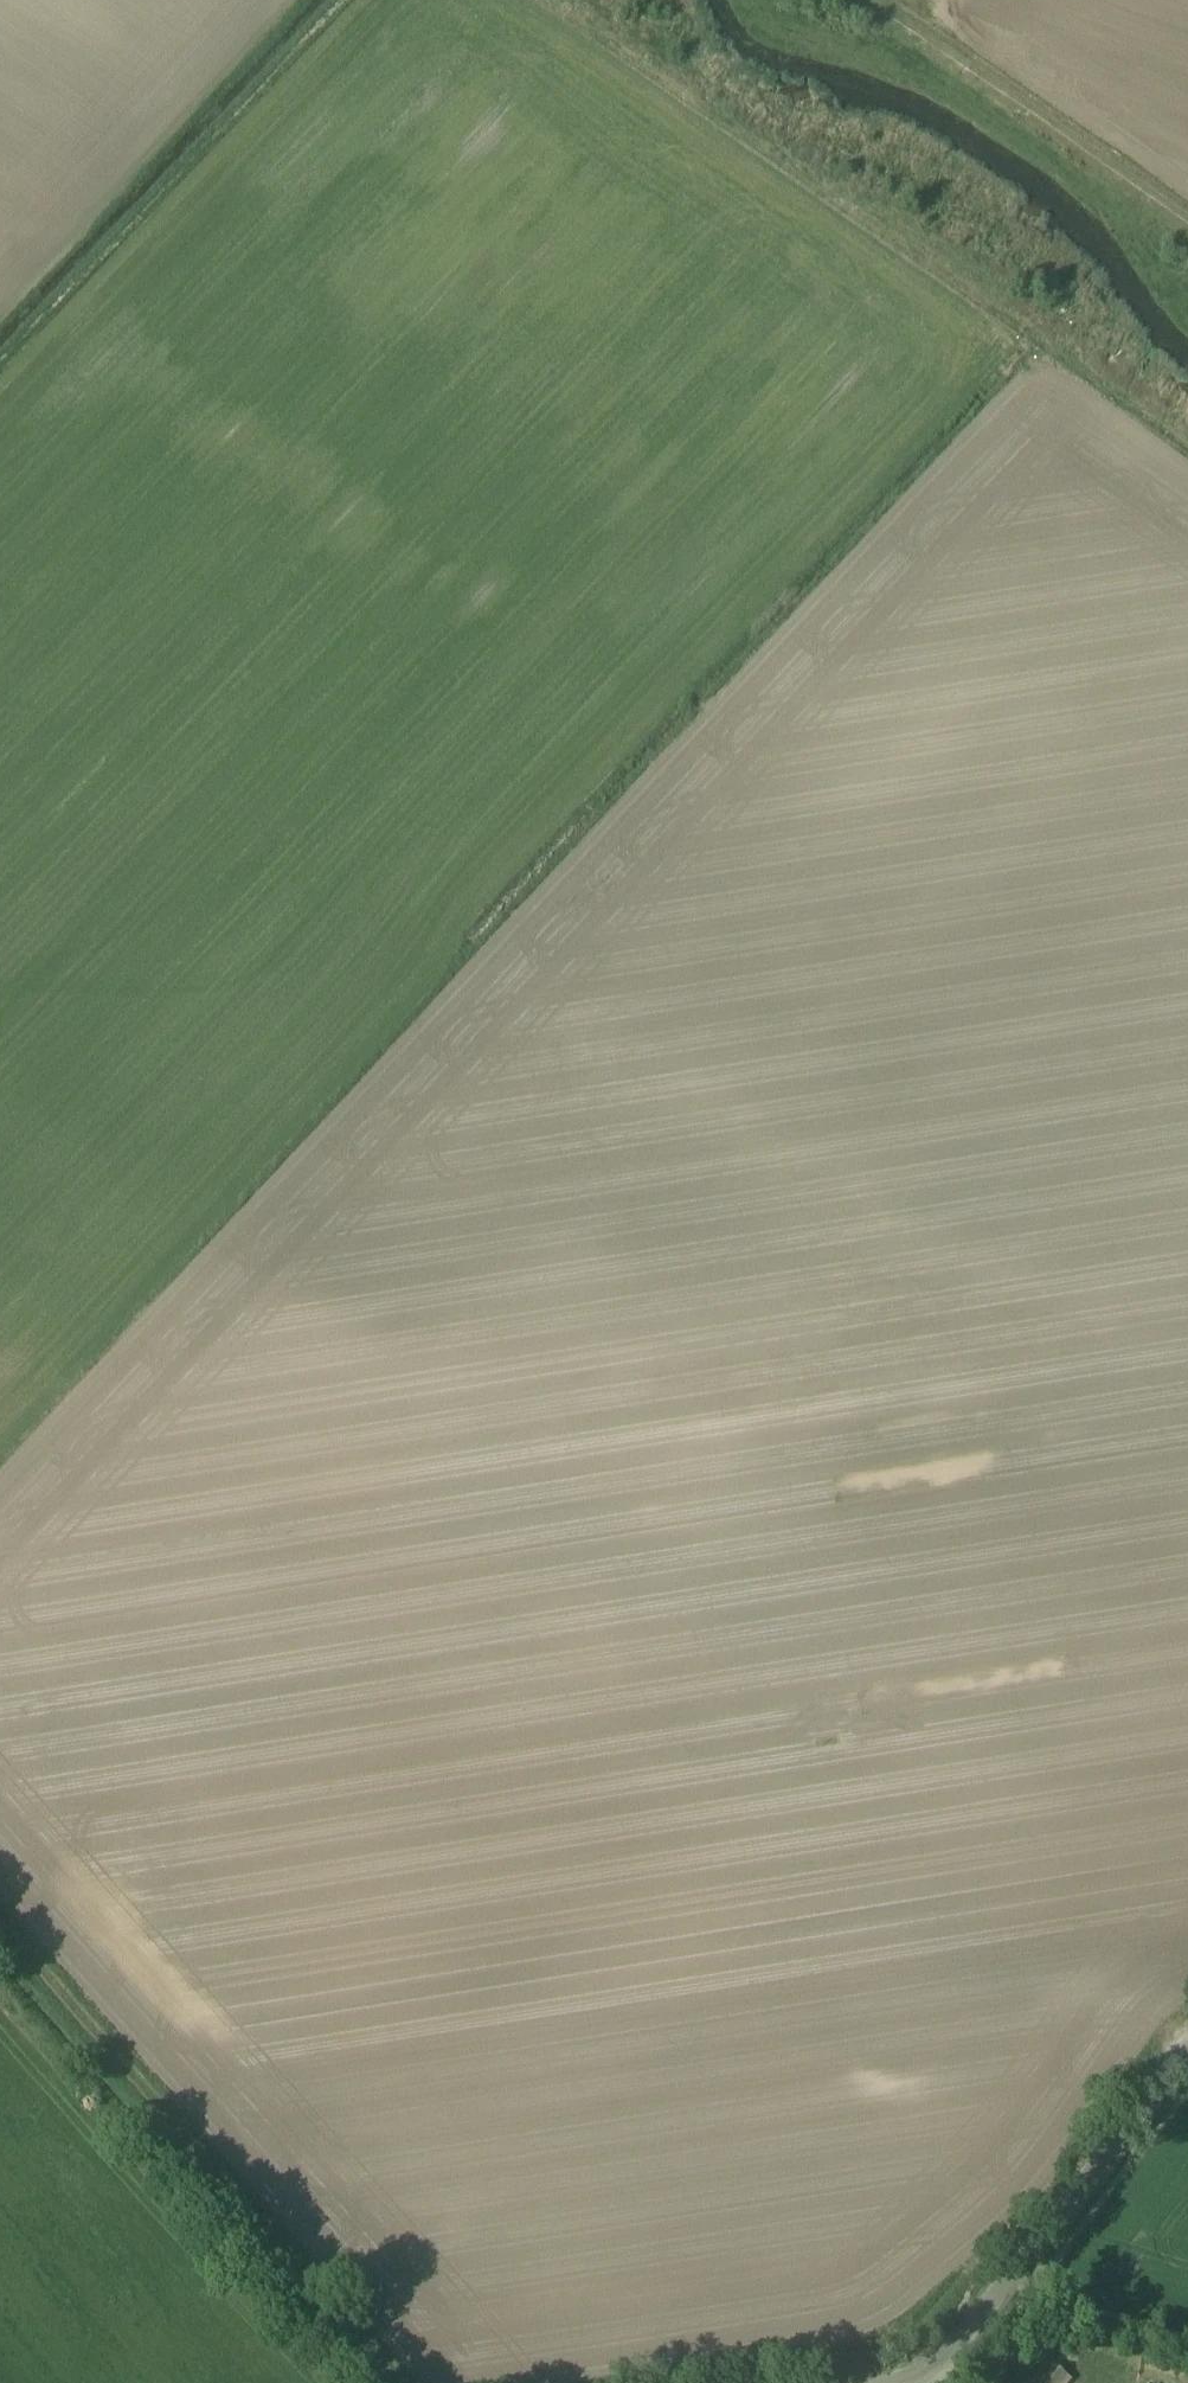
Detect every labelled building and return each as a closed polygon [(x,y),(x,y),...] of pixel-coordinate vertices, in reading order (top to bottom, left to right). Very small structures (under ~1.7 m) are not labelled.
[(1038,2382),(1068,2382),(1071,2380),(1067,2377),(1053,2365),(1038,2382)]
